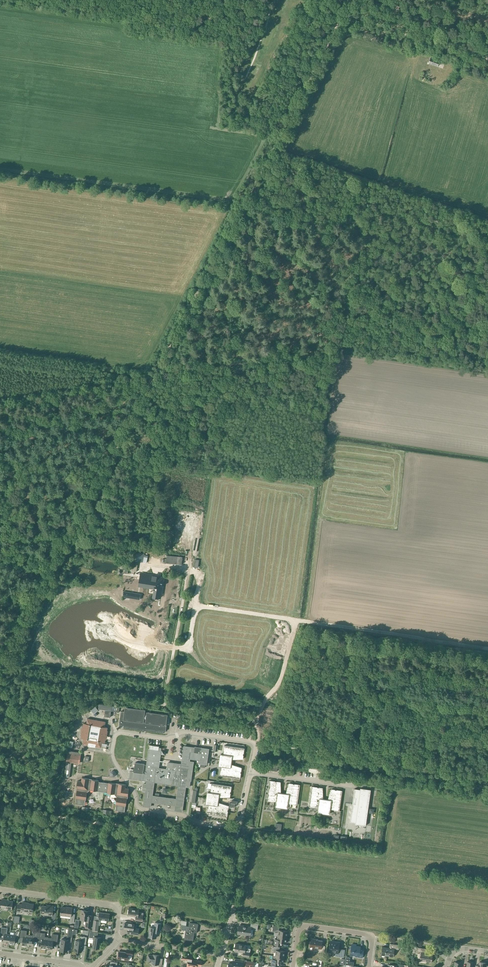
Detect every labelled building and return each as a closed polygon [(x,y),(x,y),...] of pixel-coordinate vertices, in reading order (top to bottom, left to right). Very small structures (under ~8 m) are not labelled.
[(440,59),(439,60),(431,57),(429,63),(437,66),(439,62),(443,63),(444,60),(440,59)] [(136,553),(155,556),(157,548),(137,545),(136,553)] [(182,557),(167,555),(166,563),(182,564),(182,557)] [(141,575),(140,581),(144,581),(143,587),(154,588),(153,595),(160,596),(163,579),(157,578),(141,575)] [(140,600),(140,594),(124,591),(123,597),(140,600)] [(145,709),(125,707),(124,711),(121,711),(119,725),(124,725),(123,728),(163,733),(163,731),(165,731),(167,714),(146,711),(146,714),(145,714),(145,709)] [(105,740),(106,740),(107,730),(107,727),(104,727),(105,722),(87,718),(86,723),(83,723),(83,726),(82,726),(81,735),(81,738),(84,739),(83,744),(88,745),(88,746),(89,746),(95,747),(95,746),(101,747),(102,742),(105,743),(105,740)] [(144,765),(144,764),(135,762),(134,772),(130,771),(129,778),(142,780),(142,781),(145,781),(145,780),(147,781),(146,784),(143,783),(142,790),(145,791),(143,806),(150,807),(151,802),(176,805),(175,810),(182,811),(185,786),(189,787),(190,780),(191,780),(193,762),(189,761),(190,758),(200,760),(199,763),(206,764),(208,749),(201,748),(202,747),(195,746),(195,747),(195,748),(184,746),(181,764),(167,762),(166,769),(158,768),(160,753),(161,753),(161,754),(165,755),(165,751),(161,750),(161,751),(160,751),(161,748),(158,748),(158,746),(159,747),(159,746),(148,745),(150,745),(147,765),(144,765)] [(244,748),(224,745),(223,751),(224,751),(223,754),(220,753),(218,766),(221,767),(221,770),(220,770),(220,776),(240,778),(241,773),(240,773),(241,771),(242,767),(231,764),(232,759),(243,759),(243,755),(243,753),(244,754),(244,748)] [(79,754),(67,752),(66,762),(78,763),(79,754)] [(92,779),(82,777),(81,781),(77,780),(76,791),(77,791),(75,798),(76,798),(75,804),(84,805),(85,799),(86,799),(87,792),(90,790),(96,791),(107,793),(114,794),(117,797),(115,804),(116,804),(115,810),(125,811),(125,806),(126,806),(127,798),(128,796),(129,789),(125,788),(126,784),(116,783),(108,782),(108,783),(99,781),(99,780),(92,779)] [(275,781),(269,780),(267,800),(272,801),(276,801),(275,807),(288,809),(288,803),(292,804),(297,805),(300,784),(294,784),(293,784),(293,783),(289,783),(286,793),(281,792),(280,782),(277,781),(276,782),(275,781)] [(231,786),(211,783),(210,789),(211,789),(210,792),(207,792),(205,804),(208,805),(208,808),(207,813),(227,816),(228,811),(227,811),(228,809),(229,805),(218,802),(219,797),(230,797),(230,793),(230,791),(231,792),(231,786)] [(317,787),(312,786),(309,806),(314,807),(318,807),(317,813),(330,815),(330,809),(334,810),(339,811),(342,790),(336,790),(335,790),(335,789),(331,789),(328,799),(323,798),(323,788),(319,787),(319,788),(317,787)] [(350,816),(350,822),(355,823),(355,824),(366,825),(367,819),(371,789),(360,788),(360,789),(354,789),(350,816)] [(12,901),(5,900),(5,899),(2,899),(1,902),(0,901),(0,910),(1,907),(11,909),(12,901)] [(16,912),(20,913),(21,910),(32,912),(33,904),(22,902),(21,904),(18,904),(16,912)] [(55,923),(56,913),(53,912),(53,906),(49,905),(49,907),(42,906),(41,914),(52,915),(51,922),(55,923)] [(74,923),(75,914),(71,913),(72,909),(61,907),(60,915),(71,916),(70,922),(74,923)] [(142,921),(143,913),(139,912),(139,909),(129,908),(128,915),(136,916),(135,920),(142,921)] [(85,927),(91,928),(92,914),(89,914),(90,911),(81,910),(80,919),(86,920),(85,927)] [(108,921),(109,914),(99,912),(97,912),(96,916),(99,916),(98,919),(108,921)] [(197,933),(198,924),(189,922),(189,926),(186,925),(187,921),(181,920),(180,924),(182,925),(181,930),(185,930),(184,939),(193,940),(194,932),(197,933)] [(154,928),(150,927),(148,937),(156,938),(157,930),(160,930),(161,923),(155,922),(154,928)] [(257,930),(258,923),(251,922),(250,927),(239,925),(238,934),(249,935),(250,929),(257,930)] [(138,935),(139,929),(134,928),(134,924),(125,923),(124,929),(132,930),(131,934),(138,935)] [(278,936),(287,937),(288,931),(279,930),(279,926),(273,926),(272,931),(274,931),(273,935),(278,936)] [(3,942),(9,943),(10,934),(7,934),(7,928),(2,927),(1,934),(4,935),(3,942)] [(72,935),(74,935),(75,928),(68,927),(67,935),(66,939),(65,940),(61,939),(60,943),(61,944),(60,950),(67,951),(68,943),(71,943),(72,936),(72,935)] [(22,945),(28,946),(29,934),(26,934),(27,931),(21,930),(20,937),(23,938),(22,945)] [(13,935),(10,934),(9,943),(15,944),(16,937),(19,937),(20,931),(16,931),(16,933),(14,932),(13,935)] [(38,940),(39,932),(33,931),(33,935),(29,934),(28,946),(33,947),(34,939),(38,940)] [(97,937),(98,932),(89,931),(88,938),(89,939),(89,938),(93,939),(92,947),(99,948),(101,937),(97,937)] [(41,948),(46,948),(48,937),(45,937),(45,933),(39,932),(38,940),(42,940),(41,948)] [(52,934),(51,938),(48,937),(46,948),(52,949),(53,945),(56,946),(57,945),(58,935),(52,934)] [(86,937),(81,936),(81,940),(80,941),(75,940),(74,944),(75,944),(74,951),(81,952),(83,944),(86,944),(87,937),(86,937)] [(286,943),(287,937),(278,936),(277,939),(275,939),(274,944),(280,945),(280,942),(286,943)] [(310,947),(310,949),(310,950),(311,951),(312,951),(314,950),(314,948),(319,948),(319,952),(324,953),(325,946),(321,945),(322,941),(316,940),(316,939),(311,938),(310,947)] [(337,942),(330,941),(329,952),(336,953),(335,956),(344,957),(344,950),(338,949),(339,943),(336,942),(337,942)] [(249,957),(250,949),(245,948),(246,945),(235,943),(234,951),(243,952),(243,956),(249,957)] [(399,949),(400,945),(392,943),(391,948),(383,946),(382,954),(395,956),(396,948),(399,949)] [(356,945),(352,944),(350,956),(362,957),(363,949),(360,948),(360,946),(356,946),(356,945)] [(275,952),(275,956),(284,957),(285,951),(279,950),(280,947),(274,946),(273,952),(275,952)] [(431,962),(433,953),(427,953),(428,948),(419,947),(418,953),(421,953),(420,960),(431,962)] [(132,955),(133,950),(127,949),(126,952),(119,951),(118,959),(128,960),(129,954),(132,955)] [(156,964),(155,966),(161,966),(163,958),(159,958),(160,954),(153,953),(153,954),(149,953),(148,960),(152,960),(152,963),(156,964)] [(192,958),(192,956),(183,954),(182,959),(185,960),(185,961),(187,962),(187,966),(195,966),(196,966),(197,965),(201,966),(202,961),(192,959),(192,958)] [(284,957),(275,956),(272,955),(271,964),(277,965),(277,962),(283,963),(284,957)]
